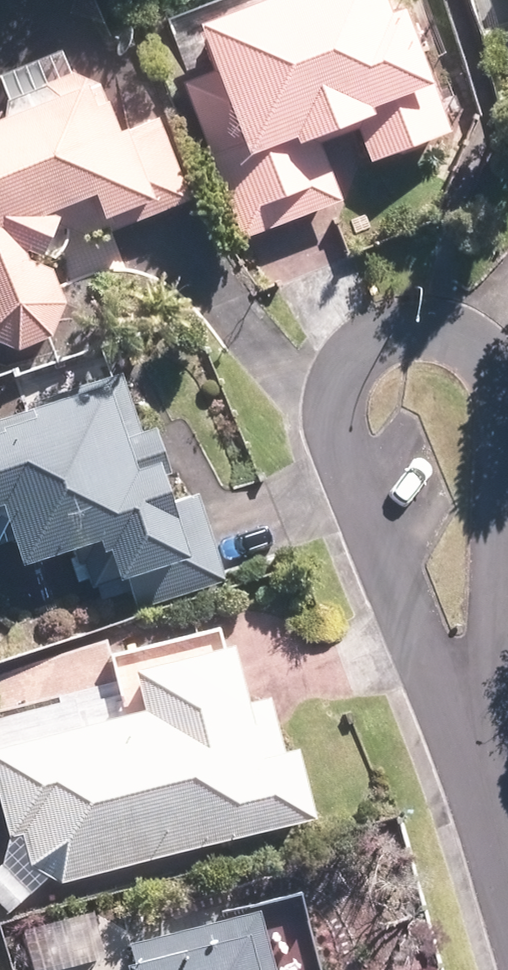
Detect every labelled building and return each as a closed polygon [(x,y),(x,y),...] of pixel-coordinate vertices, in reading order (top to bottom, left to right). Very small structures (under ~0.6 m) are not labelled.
[(173,40),(246,226),(338,190),(315,131),(359,114),(373,149),(445,121),(403,12),(394,15),(388,0),(276,0),(173,40)] [(0,124),(0,327),(61,302),(35,238),(177,181),(152,118),(120,131),(101,84),(0,124)] [(0,432),(0,525),(27,516),(38,551),(127,524),(144,580),(198,563),(157,430),(126,440),(113,398),(0,432)] [(0,755),(0,767),(21,846),(67,868),(310,804),(296,748),(286,751),(269,685),(247,691),(235,647),(148,670),(159,714),(0,755)] [(141,947),(147,969),(266,969),(253,919),(141,947)]
